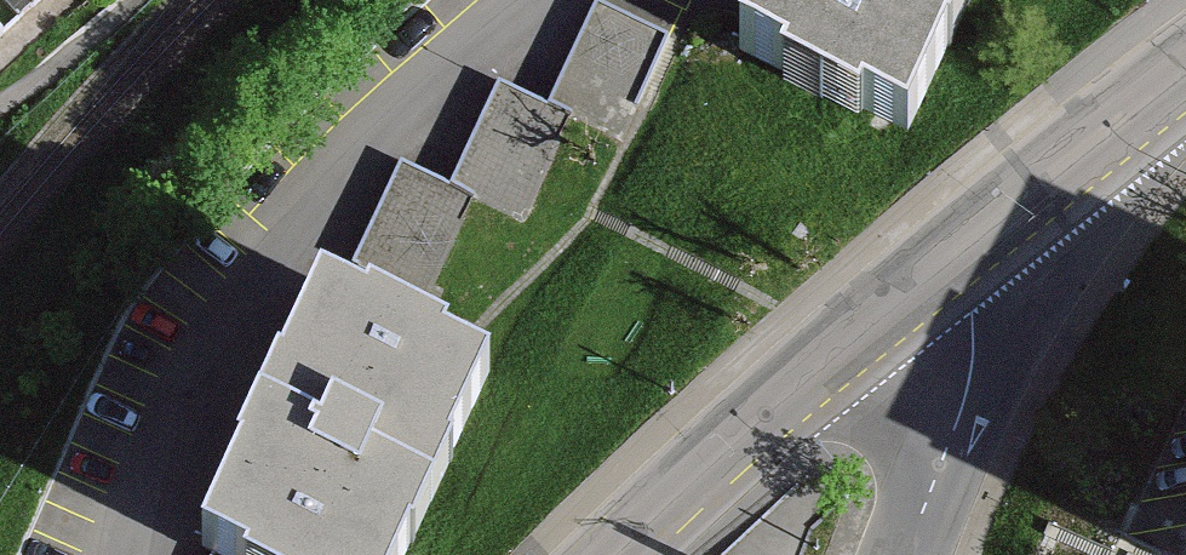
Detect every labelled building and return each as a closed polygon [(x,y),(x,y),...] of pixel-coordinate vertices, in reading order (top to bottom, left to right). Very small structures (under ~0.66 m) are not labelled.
[(737,86),(912,160),(985,0),(776,0),(737,86)] [(668,41),(597,11),(555,111),(569,117),(625,141),(668,41)] [(569,117),(555,111),(498,86),(453,189),(477,199),(524,220),(569,117)] [(477,199),(453,189),(399,166),(354,271),(432,304),(477,199)] [(312,324),(211,554),(415,554),(483,398),(312,324)]
